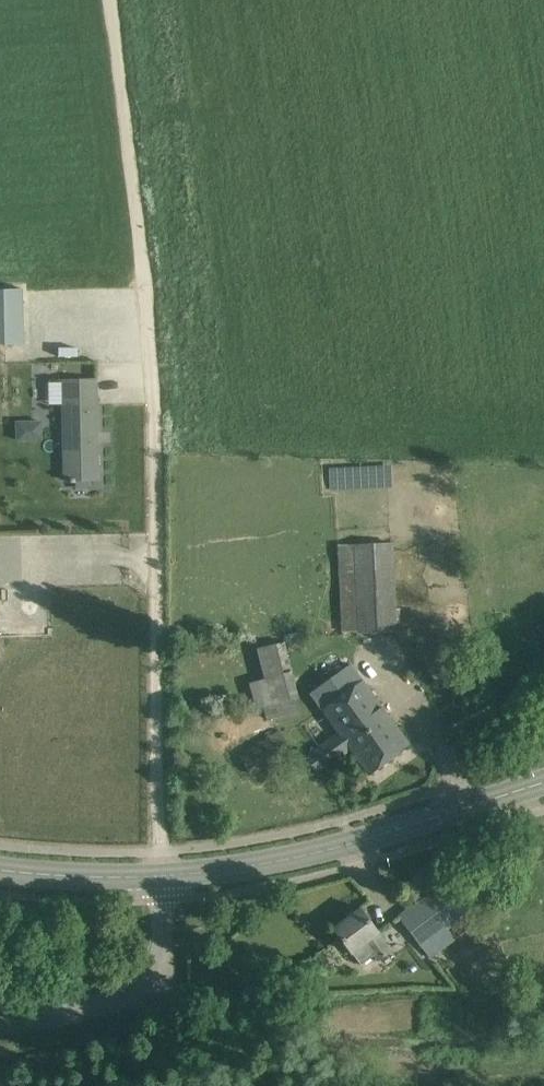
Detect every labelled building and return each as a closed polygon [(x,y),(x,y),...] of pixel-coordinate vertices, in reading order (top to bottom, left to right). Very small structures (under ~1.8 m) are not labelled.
[(0,291),(0,342),(23,341),(22,291),(0,291)] [(64,481),(100,481),(98,379),(86,379),(86,371),(73,371),(73,379),(62,379),(64,481)] [(14,420),(15,440),(39,439),(38,419),(14,420)] [(338,546),(342,634),(398,631),(393,543),(338,546)] [(249,683),(256,709),(263,708),(267,722),(299,711),(281,643),(261,647),(269,678),(249,683)] [(309,695),(338,734),(305,757),(318,776),(352,753),(369,776),(410,745),(350,664),(309,695)] [(454,939),(447,929),(483,903),(458,872),(398,917),(430,959),(454,939)] [(360,908),(334,928),(360,962),(373,953),(378,960),(391,950),(378,933),(379,933),(360,908)]
